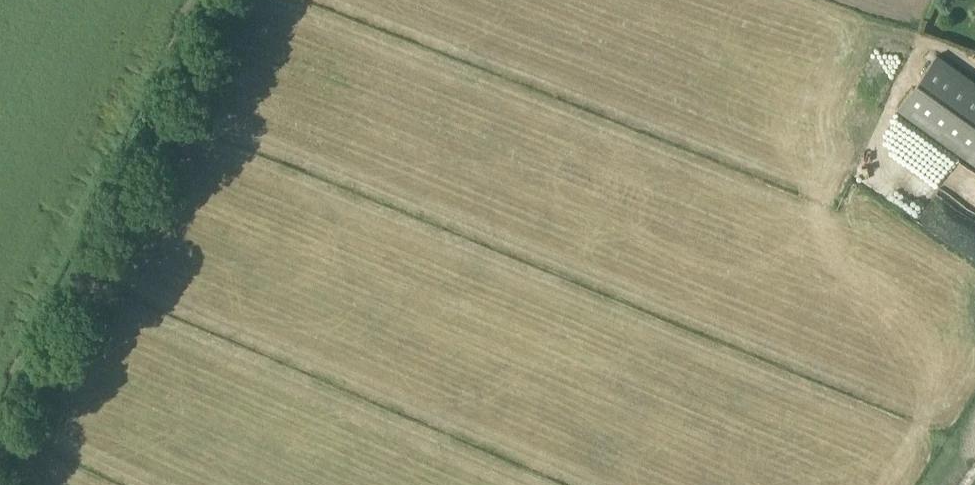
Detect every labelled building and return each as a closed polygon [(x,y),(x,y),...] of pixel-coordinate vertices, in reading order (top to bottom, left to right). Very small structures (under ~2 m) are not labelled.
[(897,109),(974,164),(974,83),(936,55),(897,109)] [(861,103),(848,127),(908,160),(921,136),(861,103)]
